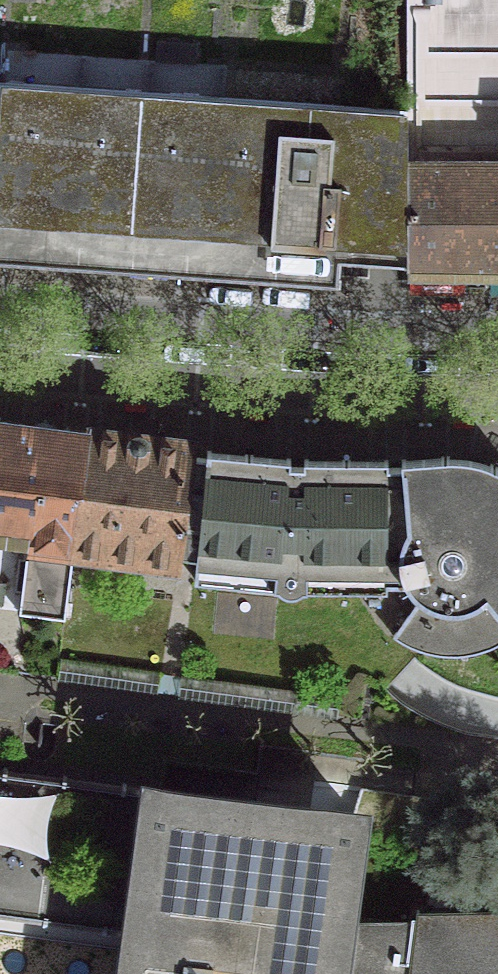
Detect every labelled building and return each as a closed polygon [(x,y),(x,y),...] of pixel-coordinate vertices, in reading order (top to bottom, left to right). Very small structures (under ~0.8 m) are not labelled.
[(367,267),(408,267),(405,0),(7,0),(1,80),(0,80),(0,240),(367,267)] [(408,267),(408,283),(497,284),(497,0),(405,0),(408,267)] [(0,425),(0,525),(25,528),(14,615),(60,621),(66,566),(68,550),(84,435),(0,425)] [(198,441),(86,427),(84,435),(68,550),(66,566),(179,578),(181,562),(186,563),(196,459),(198,441)] [(299,459),(207,452),(206,460),(196,459),(186,563),(197,565),(195,588),(278,596),(282,599),(288,600),(296,600),(300,599),(306,595),(387,597),(387,586),(402,586),(396,468),(396,461),(299,459)] [(402,586),(415,600),(387,638),(412,652),(439,658),(458,657),(474,654),(491,648),(497,643),(497,472),(482,464),(463,459),(446,458),(396,461),(396,468),(402,586)] [(359,823),(0,776),(0,973),(339,973),(359,823)]
